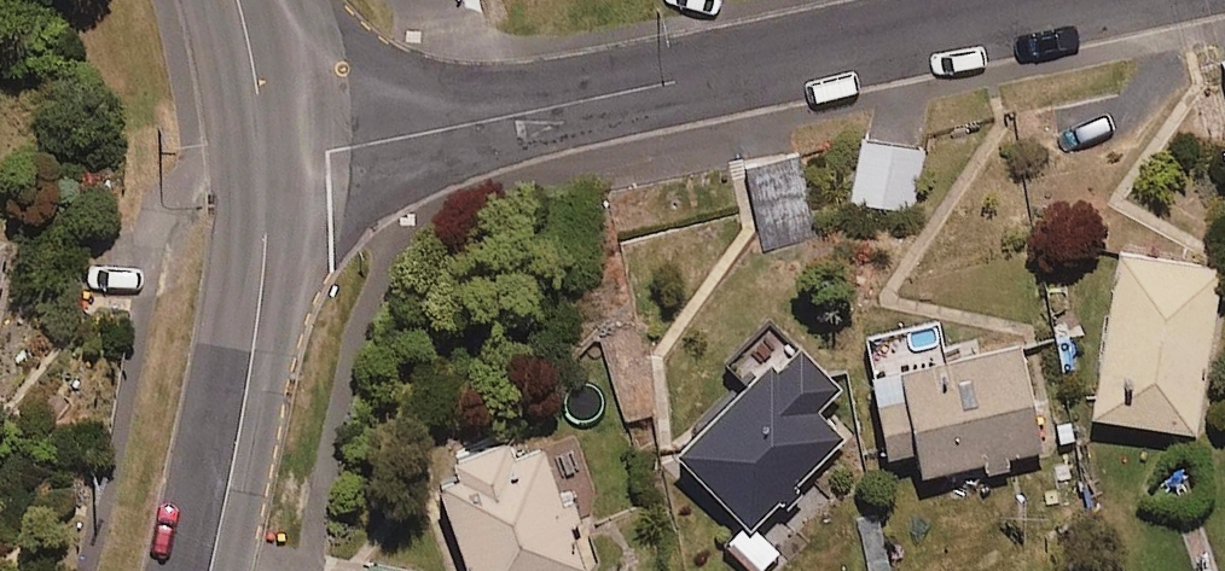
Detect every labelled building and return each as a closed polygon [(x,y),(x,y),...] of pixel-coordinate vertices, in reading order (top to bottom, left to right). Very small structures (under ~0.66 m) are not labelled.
[(924,144),(864,133),(853,197),(913,208),(924,144)] [(813,240),(803,160),(753,166),(763,246),(813,240)] [(0,231),(0,268),(8,233),(0,231)] [(1223,255),(1121,239),(1095,406),(1196,422),(1223,255)] [(843,374),(790,324),(677,442),(756,517),(843,427),(817,401),(843,374)] [(1044,443),(1027,336),(872,360),(886,443),(917,438),(921,462),(1044,443)] [(509,429),(437,452),(476,570),(563,570),(586,563),(544,436),(515,446),(509,429)] [(371,562),(369,570),(414,570),(371,562)]
